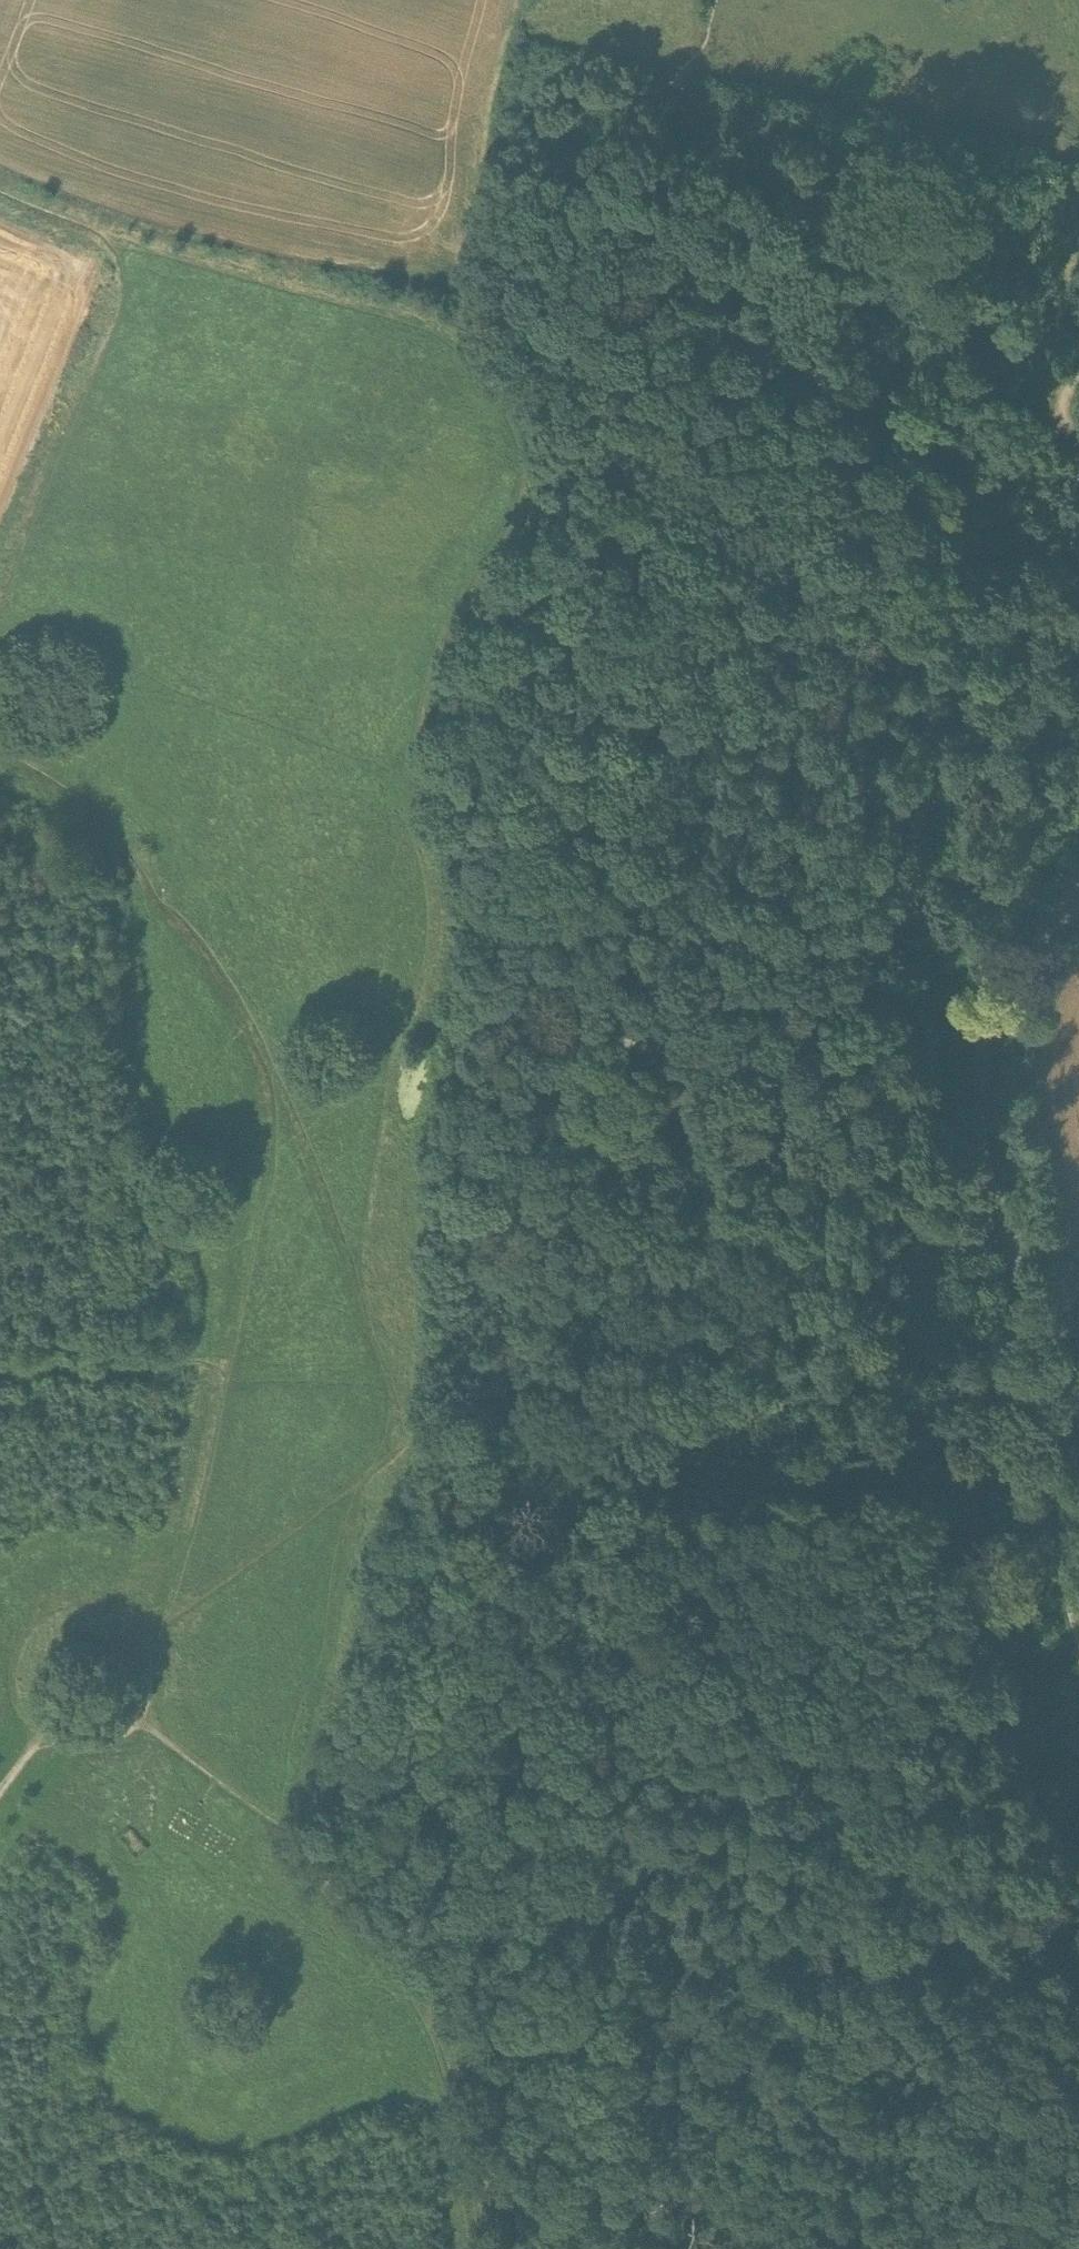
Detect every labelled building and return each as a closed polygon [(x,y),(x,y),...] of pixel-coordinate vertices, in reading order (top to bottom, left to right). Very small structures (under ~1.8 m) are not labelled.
[(1078,1753),(1078,1731),(1068,1738),(1067,1737),(1061,1740),(1067,1750),(1072,1747),(1077,1755),(1078,1753)]
